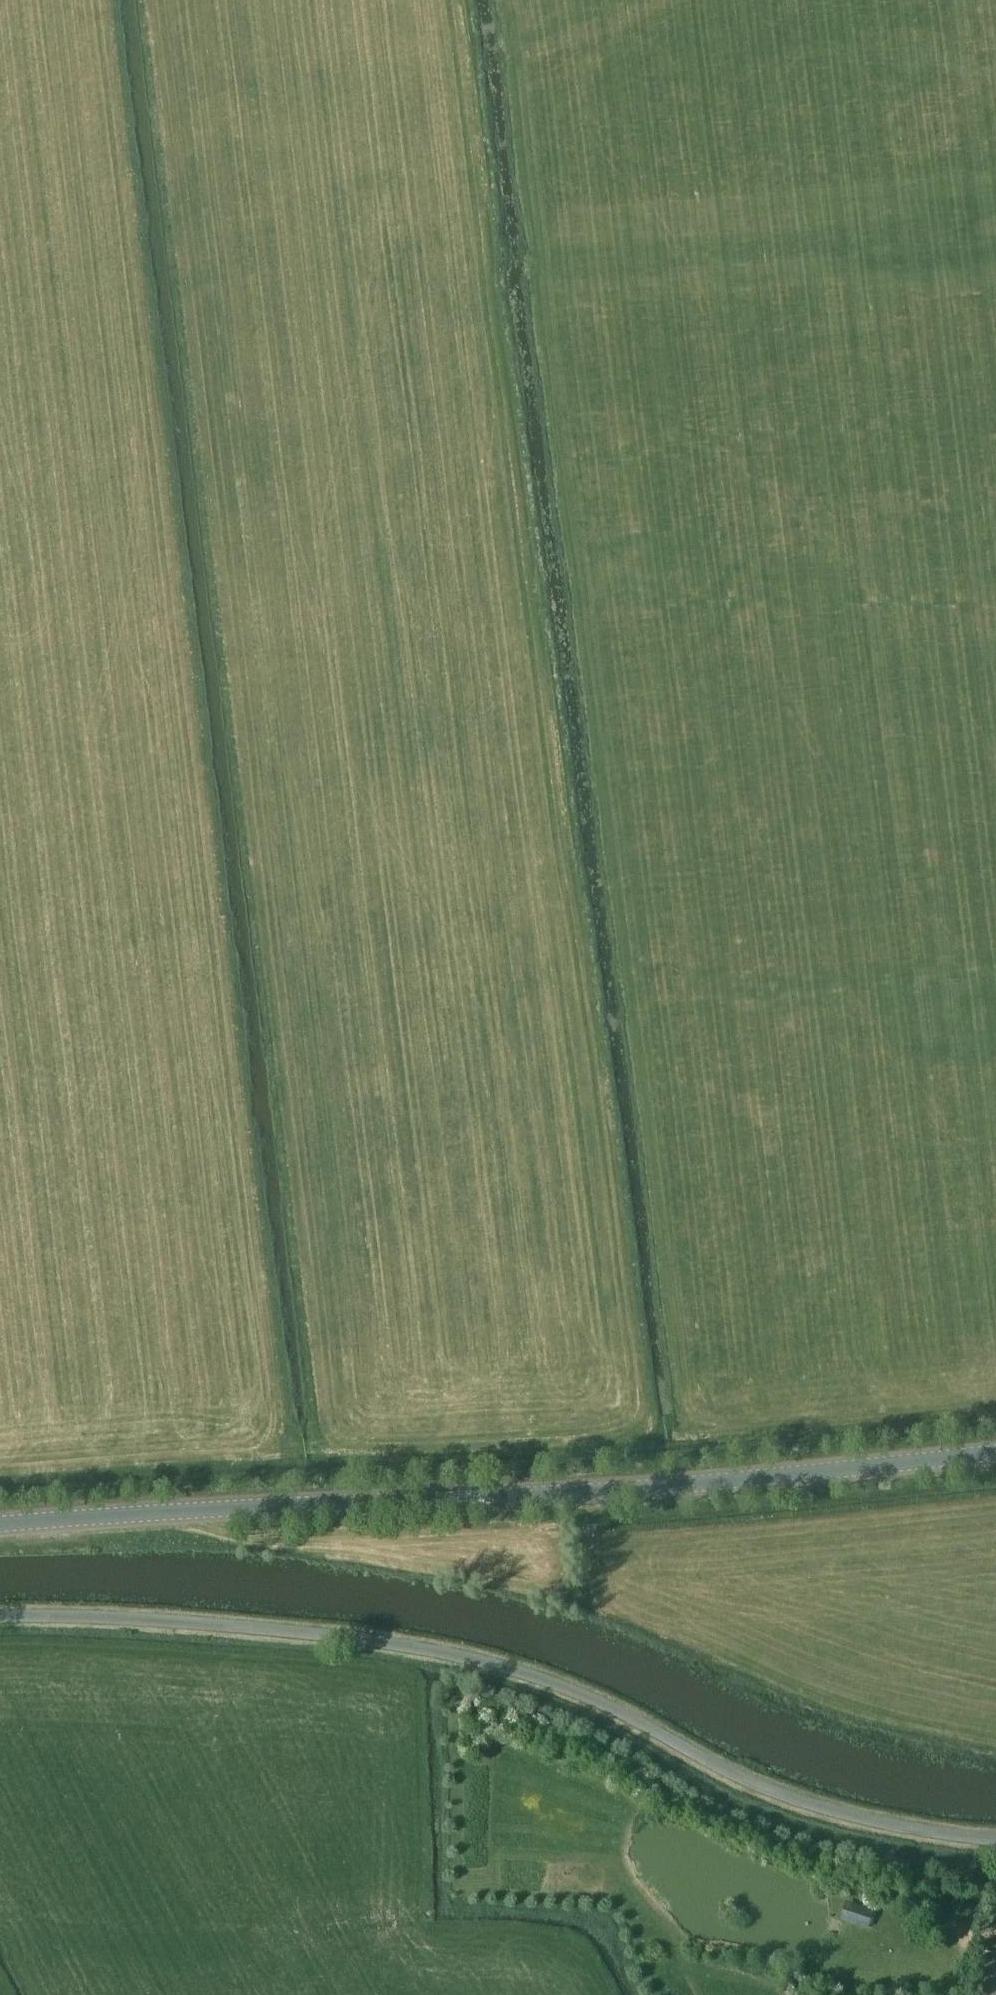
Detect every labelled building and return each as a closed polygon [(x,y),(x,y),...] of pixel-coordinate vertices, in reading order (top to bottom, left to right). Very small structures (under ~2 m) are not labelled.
[(847,1903),(842,1918),(869,1927),(874,1912),(847,1903)] [(986,1949),(979,1994),(995,1994),(995,1950),(986,1949)]
